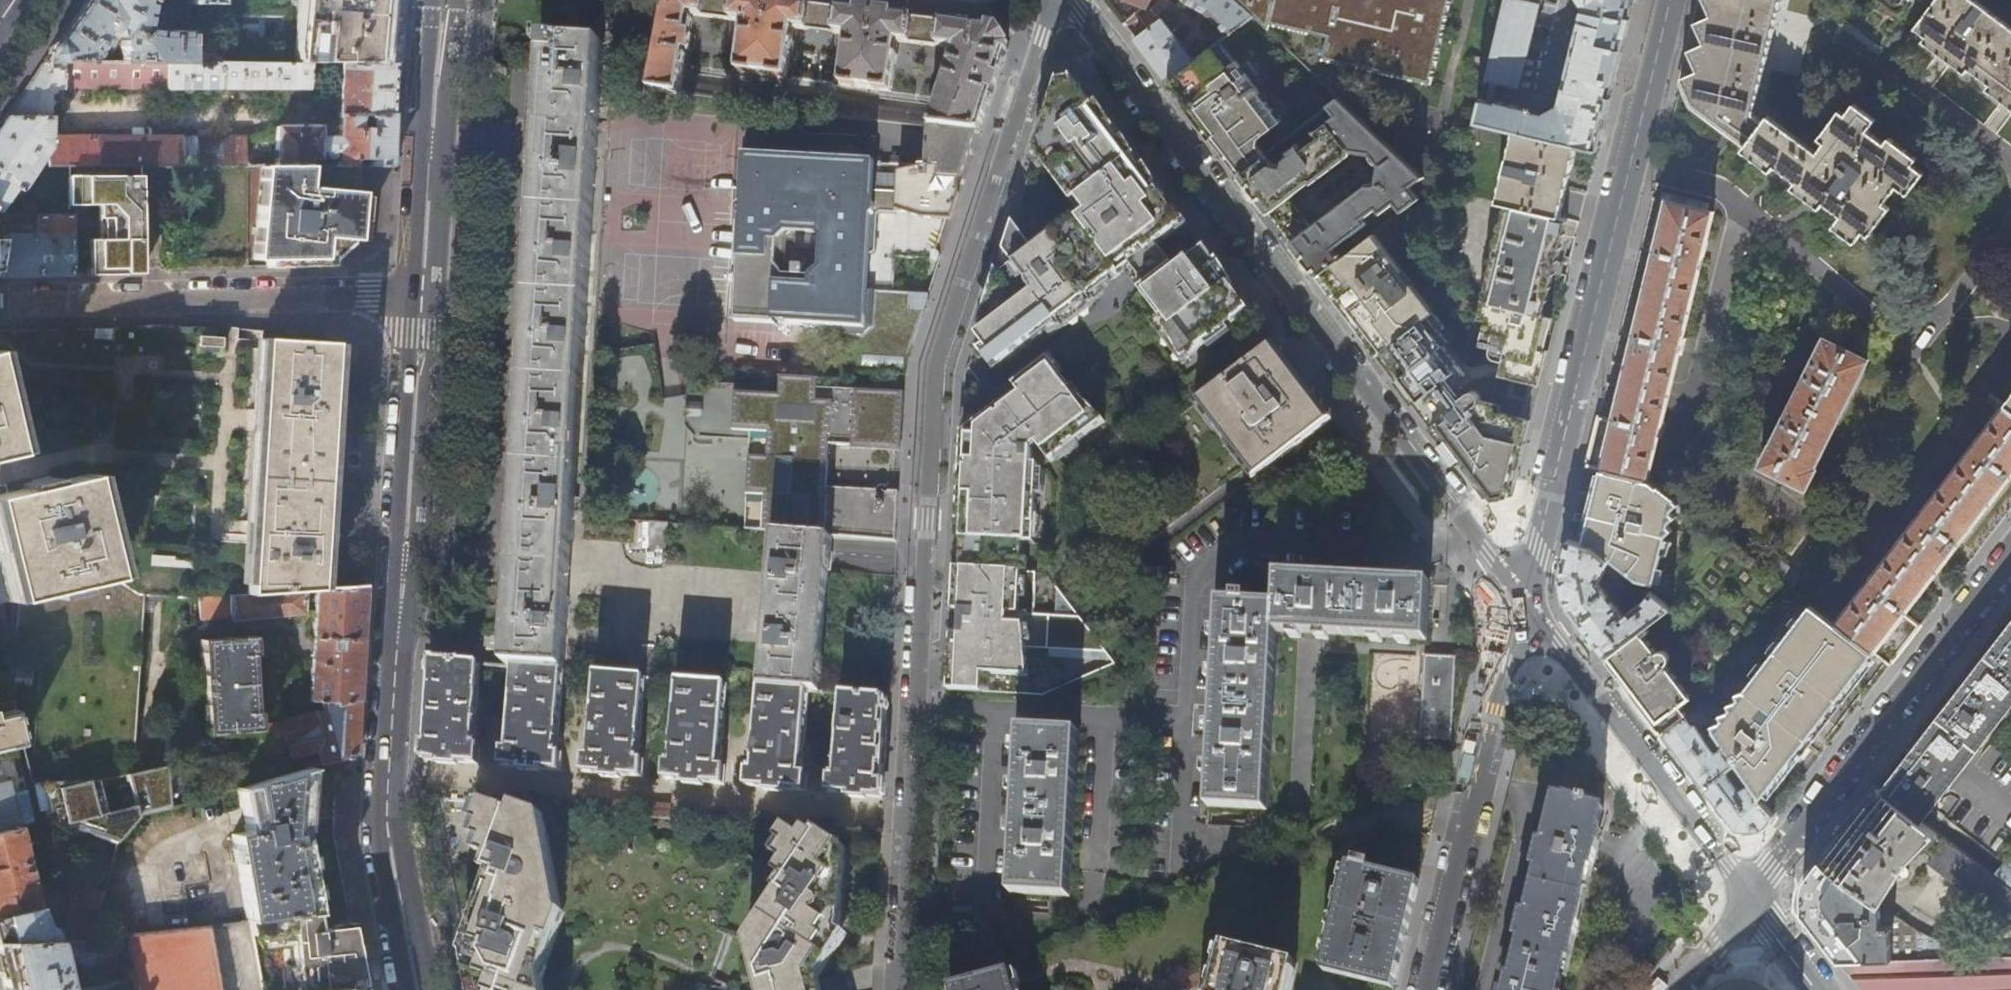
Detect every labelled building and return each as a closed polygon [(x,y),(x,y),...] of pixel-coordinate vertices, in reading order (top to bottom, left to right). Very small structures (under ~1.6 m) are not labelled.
[(42,61),(93,60),(110,34),(122,31),(125,33),(122,39),(122,60),(166,61),(187,61),(188,26),(155,26),(148,23),(153,0),(83,0),(42,61)] [(216,1),(191,1),(188,1),(188,26),(187,61),(220,61),(297,61),(304,0),(216,0),(216,1)] [(297,61),(310,61),(373,62),(374,53),(378,0),(304,0),(297,61)] [(781,0),(670,0),(656,89),(931,124),(975,130),(981,131),(992,96),(999,74),(1008,48),(996,31),(994,27),(887,14),(834,7),(781,0)] [(1228,35),(1254,15),(1237,0),(1186,0),(1206,12),(1228,35)] [(1254,15),(1269,29),(1270,22),(1328,36),(1323,59),(1432,85),(1452,0),(1237,0),(1254,15)] [(1578,145),(1597,150),(1614,80),(1616,74),(1634,0),(1592,0),(1585,5),(1560,107),(1567,118),(1554,126),(1547,114),(1533,111),(1533,109),(1507,102),(1531,0),(1506,0),(1477,121),(1515,130),(1578,145)] [(1711,15),(1695,24),(1705,43),(1689,51),(1698,71),(1682,78),(1693,103),(1749,145),(1745,151),(1773,172),(1777,167),(1798,182),(1794,188),(1822,209),(1827,204),(1844,216),(1836,227),(1857,244),(1866,232),(1872,236),(1893,208),(1888,203),(1900,187),(1911,194),(1928,172),(1916,165),(1921,159),(1893,138),(1888,144),(1871,131),(1880,119),(1859,103),(1850,115),(1844,110),(1823,138),(1828,143),(1820,153),(1771,116),(1767,122),(1757,114),(1783,0),(1704,0),(1711,15)] [(1904,17),(1916,1),(1915,0),(1880,0),(1904,17)] [(1989,8),(1979,0),(1937,0),(1917,27),(1928,36),(1925,41),(1967,72),(1971,68),(1991,84),(1988,88),(2010,105),(2010,24),(1989,8)] [(1195,61),(1163,20),(1137,39),(1152,58),(1169,81),(1173,78),(1195,61)] [(507,666),(514,666),(562,670),(602,41),(570,39),(545,38),(544,46),(542,78),(538,150),(534,224),(529,300),(525,379),(521,446),(516,518),(512,592),(507,666)] [(1195,61),(1173,78),(1203,118),(1243,170),(1267,151),(1282,140),(1291,133),(1294,131),(1223,39),(1195,61)] [(166,86),(166,61),(122,60),(102,61),(102,86),(166,86)] [(42,61),(0,124),(0,206),(14,187),(20,190),(37,165),(47,164),(47,166),(66,165),(101,165),(101,135),(50,135),(50,113),(49,113),(50,85),(102,86),(102,61),(42,61)] [(220,87),(220,61),(187,61),(166,61),(166,86),(220,87)] [(308,82),(310,61),(297,61),(220,61),(220,87),(307,87),(308,82)] [(395,63),(373,62),(310,61),(308,82),(335,82),(335,88),(340,88),(338,112),(392,112),(394,79),(395,63)] [(1081,245),(1109,283),(1185,225),(1150,180),(1102,116),(1076,82),(1059,85),(1054,100),(1051,107),(1058,116),(1053,119),(1049,114),(1048,117),(1052,122),(1048,125),(1046,123),(1036,155),(1044,166),(1053,177),(1057,174),(1087,213),(1079,220),(1077,217),(1068,224),(1083,244),(1081,245)] [(1283,163),(1274,161),(1267,151),(1243,170),(1239,173),(1282,229),(1294,245),(1317,276),(1358,244),(1350,235),(1353,232),(1354,233),(1369,221),(1365,216),(1377,207),(1381,211),(1396,200),(1403,209),(1419,197),(1411,185),(1424,175),(1340,96),(1329,104),(1337,113),(1324,123),(1323,123),(1315,129),(1318,135),(1302,146),(1291,133),(1282,140),(1291,152),(1285,157),(1283,163)] [(392,112),(338,112),(336,136),(319,136),(319,126),(274,125),(274,164),(306,164),(306,157),(317,157),(317,149),(321,149),(320,151),(322,154),(323,155),(326,156),(328,155),(330,154),(331,152),(331,149),(335,149),(334,160),(330,160),(329,164),(363,165),(390,165),(391,149),(391,141),(392,112)] [(975,130),(931,124),(926,163),(744,155),(736,320),(844,326),(844,371),(906,374),(908,362),(913,342),(917,328),(882,326),(883,310),(884,290),(867,289),(870,247),(872,210),(947,213),(964,162),(975,130)] [(1569,181),(1578,145),(1515,130),(1497,200),(1506,202),(1561,216),(1569,181)] [(246,135),(101,135),(101,165),(140,165),(267,164),(267,148),(269,148),(269,145),(246,145),(246,135)] [(140,165),(101,165),(66,165),(66,190),(77,190),(100,190),(101,197),(110,197),(110,183),(122,183),(123,217),(140,217),(140,165)] [(267,259),(266,265),(331,264),(356,239),(361,189),(308,186),(309,165),(262,165),(253,258),(267,259)] [(1588,464),(1603,468),(1653,479),(1661,485),(1665,479),(1658,473),(1651,472),(1660,435),(1661,435),(1664,421),(1680,351),(1681,351),(1685,337),(1684,336),(1704,253),(1705,253),(1708,238),(1715,209),(1708,207),(1710,200),(1663,188),(1654,224),(1661,226),(1657,242),(1644,297),(1625,376),(1614,420),(1599,417),(1594,439),(1588,464)] [(66,190),(66,214),(28,214),(28,227),(23,233),(2,233),(2,235),(0,247),(0,275),(71,274),(67,227),(78,227),(77,190),(66,190)] [(1568,218),(1561,216),(1506,202),(1482,299),(1545,315),(1558,261),(1568,218)] [(140,217),(123,217),(118,217),(118,249),(112,249),(112,217),(90,217),(91,252),(86,252),(88,274),(142,273),(140,217)] [(1006,360),(1092,295),(1064,257),(1062,259),(1048,240),(1034,250),(1014,223),(1010,236),(1004,253),(1015,266),(1001,276),(998,272),(988,304),(995,313),(1000,320),(984,332),(1006,360)] [(1374,232),(1358,244),(1317,276),(1345,312),(1378,355),(1435,312),(1374,232)] [(1173,264),(1139,290),(1164,318),(1166,316),(1175,326),(1170,330),(1182,364),(1250,312),(1241,299),(1203,249),(1177,269),(1173,264)] [(1540,347),(1547,316),(1545,315),(1482,299),(1478,317),(1485,319),(1479,343),(1490,346),(1489,350),(1492,356),(1495,358),(1503,360),(1499,375),(1540,385),(1548,349),(1540,347)] [(1454,337),(1435,312),(1378,355),(1425,417),(1489,501),(1513,496),(1531,419),(1493,410),(1494,402),(1480,399),(1481,394),(1479,391),(1476,390),(1473,389),(1470,391),(1462,397),(1458,391),(1462,387),(1465,374),(1444,345),(1454,337)] [(267,333),(267,338),(262,338),(263,330),(222,326),(0,331),(0,454),(9,452),(18,490),(0,495),(0,545),(13,599),(19,598),(16,635),(41,637),(34,756),(27,756),(33,781),(81,778),(123,775),(133,773),(144,594),(193,597),(199,596),(316,589),(318,561),(333,562),(338,479),(344,376),(345,356),(331,354),(331,343),(327,342),(327,337),(267,333)] [(1761,463),(1807,487),(1818,467),(1815,465),(1871,360),(1828,337),(1815,361),(1813,360),(1806,374),(1808,375),(1784,420),(1782,419),(1774,432),(1776,433),(1761,463)] [(1196,403),(1253,479),(1332,419),(1307,385),(1283,354),(1275,343),(1196,403)] [(1021,542),(1023,524),(1030,525),(1033,505),(1028,504),(1028,500),(1033,500),(1037,465),(1031,464),(1032,449),(1042,443),(1055,460),(1066,452),(1064,448),(1073,441),(1076,444),(1106,421),(1081,398),(1077,401),(1070,392),(1072,390),(1059,372),(1056,374),(1047,361),(1013,386),(1021,396),(994,416),(967,437),(964,494),(959,494),(959,498),(958,521),(963,521),(963,539),(1021,542)] [(775,529),(833,533),(897,538),(899,491),(828,490),(830,447),(899,448),(901,395),(820,394),(819,373),(780,373),(780,391),(734,391),(733,429),(751,431),(745,527),(775,529)] [(2005,405),(2004,407),(1991,395),(1986,402),(1994,409),(1974,434),(1980,439),(1978,441),(1976,439),(1967,452),(1968,454),(1926,508),(1924,507),(1914,519),(1917,520),(1873,576),(1870,574),(1861,586),(1864,588),(1841,617),(1829,608),(1825,613),(1875,652),(1891,664),(1921,625),(1905,613),(1943,564),(1994,498),(2010,476),(2010,410),(2005,405)] [(1825,613),(1661,485),(1653,479),(1603,468),(1593,505),(1584,543),(1594,545),(1613,560),(1651,591),(1671,608),(1699,707),(1700,706),(1708,720),(1714,729),(1737,763),(1762,798),(1804,743),(1841,695),(1874,653),(1875,652),(1825,613)] [(824,632),(833,533),(775,529),(759,686),(807,690),(818,691),(824,632)] [(1020,570),(1021,542),(963,539),(962,554),(961,567),(983,568),(983,566),(1001,566),(1001,569),(1020,570)] [(1601,582),(1613,560),(1594,545),(1584,543),(1569,540),(1562,569),(1571,608),(1586,628),(1607,656),(1645,628),(1671,608),(1651,591),(1644,601),(1625,614),(1601,582)] [(1045,695),(1115,664),(1058,591),(1056,613),(1034,612),(1036,570),(1020,570),(1001,569),(1001,566),(983,566),(983,568),(961,567),(955,567),(953,611),(961,611),(960,627),(959,654),(950,653),(948,690),(1045,695)] [(1210,805),(1267,807),(1276,635),(1425,642),(1429,582),(1278,576),(1277,606),(1247,605),(1247,599),(1236,598),(1236,605),(1220,604),(1210,805)] [(331,588),(316,589),(308,590),(307,597),(317,596),(313,641),(362,642),(364,611),(366,586),(331,588)] [(307,597),(308,590),(246,594),(199,596),(201,619),(232,616),(232,620),(306,613),(307,597)] [(2006,631),(1970,677),(1933,725),(1918,744),(1899,768),(1881,791),(1921,821),(1958,774),(2010,706),(2010,624),(2006,631)] [(1647,631),(1645,628),(1607,656),(1624,679),(1649,711),(1665,733),(1686,717),(1679,708),(1690,699),(1665,667),(1668,662),(1667,657),(1665,655),(1662,653),(1656,654),(1642,636),(1647,631)] [(257,725),(259,724),(258,709),(255,709),(251,652),(254,651),(252,634),(201,638),(207,731),(240,729),(258,728),(257,725)] [(359,695),(362,642),(313,641),(309,697),(319,698),(322,706),(359,695)] [(1421,739),(1451,740),(1455,659),(1425,658),(1421,739)] [(426,759),(480,764),(482,745),(481,745),(481,743),(477,743),(482,664),(447,661),(432,659),(431,683),(427,745),(426,759)] [(562,670),(514,666),(509,749),(504,749),(503,766),(562,770),(563,754),(560,753),(560,751),(558,751),(562,670)] [(584,772),(643,777),(645,760),(642,760),(642,757),(639,757),(643,677),(622,675),(596,673),(590,756),(585,755),(584,772)] [(665,779),(725,783),(726,766),(721,766),(726,684),(677,680),(672,759),(669,759),(668,762),(666,762),(665,779)] [(803,772),(807,690),(759,686),(754,766),(752,765),(752,768),(749,768),(747,785),(807,790),(808,772),(803,772)] [(829,792),(883,796),(885,749),(888,697),(840,693),(836,772),(834,772),(833,774),(830,774),(829,792)] [(359,695),(322,706),(259,724),(257,725),(258,728),(240,729),(241,757),(289,745),(291,755),(318,749),(319,756),(306,760),(308,767),(336,759),(356,754),(358,712),(359,695)] [(1700,706),(1699,707),(1686,717),(1665,733),(1684,758),(1706,786),(1729,769),(1737,763),(1714,729),(1706,735),(1700,726),(1708,720),(1700,706)] [(23,739),(16,707),(0,711),(0,745),(23,739)] [(1013,893),(1070,895),(1079,732),(1021,729),(1018,784),(1016,829),(1014,871),(1013,893)] [(307,788),(308,767),(238,786),(246,829),(234,831),(248,920),(250,920),(300,914),(316,913),(312,884),(301,817),(306,816),(307,788)] [(1729,769),(1706,786),(1722,807),(1737,828),(1739,829),(1764,829),(1773,816),(1762,801),(1749,784),(1743,788),(1729,769)] [(5,780),(0,781),(0,831),(19,827),(9,783),(8,779),(5,780)] [(1921,821),(1881,791),(1877,788),(1870,797),(1836,841),(1820,862),(1881,905),(1904,875),(1908,878),(1910,877),(1912,876),(1913,872),(1912,870),(1910,868),(1925,850),(1933,855),(1929,860),(2010,924),(2010,890),(1921,821)] [(1604,810),(1586,805),(1588,800),(1580,799),(1579,803),(1554,797),(1543,842),(1537,840),(1534,849),(1541,851),(1525,914),(1519,912),(1516,921),(1523,923),(1506,989),(1558,989),(1604,810)] [(615,813),(669,818),(670,804),(616,800),(615,813)] [(542,982),(536,980),(560,913),(553,910),(557,898),(550,895),(554,882),(546,879),(551,865),(544,862),(548,849),(540,846),(545,833),(537,830),(543,816),(516,807),(514,814),(485,805),(479,825),(485,827),(481,840),(489,842),(484,855),(492,858),(487,872),(496,875),(471,945),(468,955),(475,958),(471,972),(479,975),(474,989),(478,989),(539,989),(542,982)] [(19,827),(0,831),(0,916),(38,906),(30,873),(28,866),(19,827)] [(817,978),(826,965),(830,959),(825,955),(842,930),(835,925),(842,914),(836,909),(841,901),(843,897),(837,893),(844,881),(838,876),(845,865),(839,860),(846,848),(819,831),(816,837),(807,830),(802,838),(787,828),(779,842),(786,847),(778,860),(785,864),(777,876),(784,881),(778,890),(785,895),(754,941),(764,989),(819,989),(817,978)] [(1323,971),(1393,988),(1406,936),(1419,881),(1369,869),(1371,862),(1356,858),(1355,865),(1349,864),(1323,971)] [(1881,905),(1820,862),(1809,876),(1807,881),(1805,886),(1803,897),(1803,913),(1825,943),(1839,961),(1890,959),(1890,924),(1881,924),(1881,905)] [(71,902),(59,939),(88,937),(96,910),(71,902)] [(0,916),(0,942),(54,939),(52,932),(51,928),(49,926),(48,925),(46,924),(44,924),(38,906),(0,916)] [(250,920),(252,933),(263,933),(264,940),(280,939),(280,940),(293,940),(295,965),(293,965),(295,989),(310,989),(363,984),(354,939),(351,925),(319,928),(316,913),(250,920)] [(210,924),(127,933),(137,989),(221,989),(210,924)] [(1915,958),(1974,956),(1915,927),(1915,958)] [(54,939),(0,942),(0,968),(5,989),(67,989),(54,939)] [(1294,962),(1224,946),(1213,989),(1287,989),(1294,962)] [(1974,956),(1915,958),(1890,959),(1839,961),(1861,989),(2010,989),(2010,955),(1974,956)] [(1011,970),(953,987),(954,989),(1017,989),(1011,970)] [(1759,986),(1750,983),(1736,982),(1728,984),(1722,986),(1716,989),(1765,989),(1759,986)]
